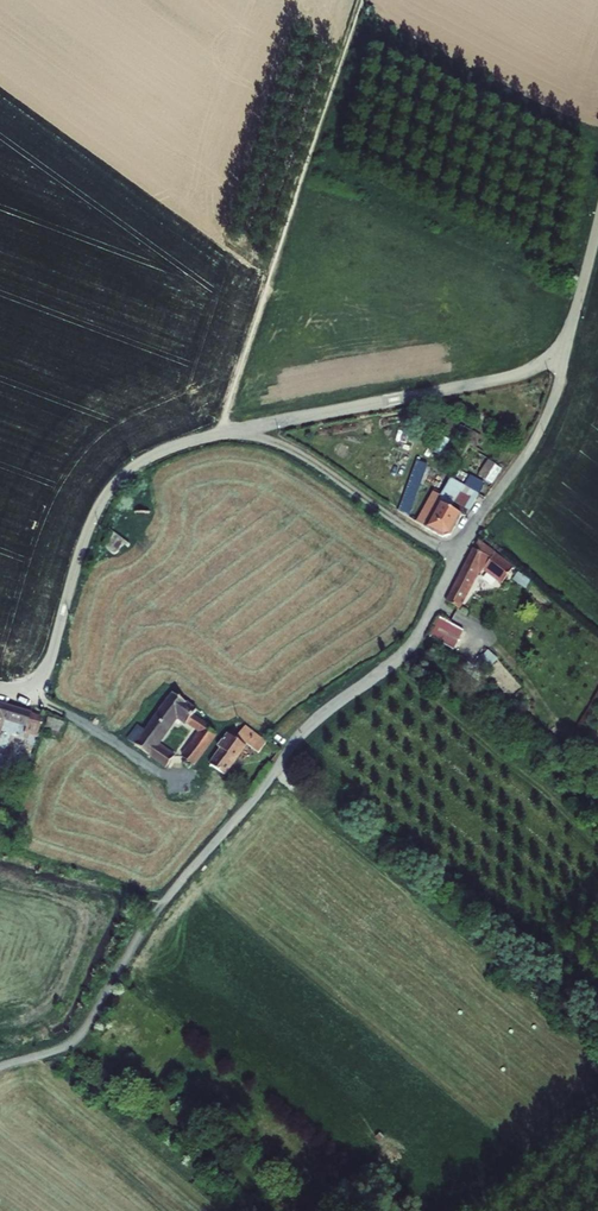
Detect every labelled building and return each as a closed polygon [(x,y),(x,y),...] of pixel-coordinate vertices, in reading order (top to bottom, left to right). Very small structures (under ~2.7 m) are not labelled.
[(412,477),(400,513),(407,517),(427,459),(422,457),(412,477)] [(495,482),(504,465),(489,457),(480,474),(495,482)] [(434,492),(419,523),(444,535),(452,527),(462,505),(467,507),(480,484),(453,471),(441,496),(434,492)] [(496,543),(478,533),(474,541),(471,541),(445,591),(457,597),(481,552),(485,545),(491,549),(485,556),(503,571),(514,558),(496,543)] [(441,616),(431,635),(455,648),(465,629),(441,616)] [(483,671),(499,658),(491,649),(475,663),(483,671)] [(141,727),(131,741),(169,770),(176,757),(159,744),(178,719),(200,736),(184,758),(194,767),(212,742),(197,717),(200,713),(175,693),(146,731),(141,727)] [(0,705),(0,741),(7,720),(30,729),(29,734),(40,738),(45,720),(0,705)] [(243,723),(242,723),(222,751),(226,753),(222,759),(238,759),(238,741),(256,741),(256,732),(243,723)]
